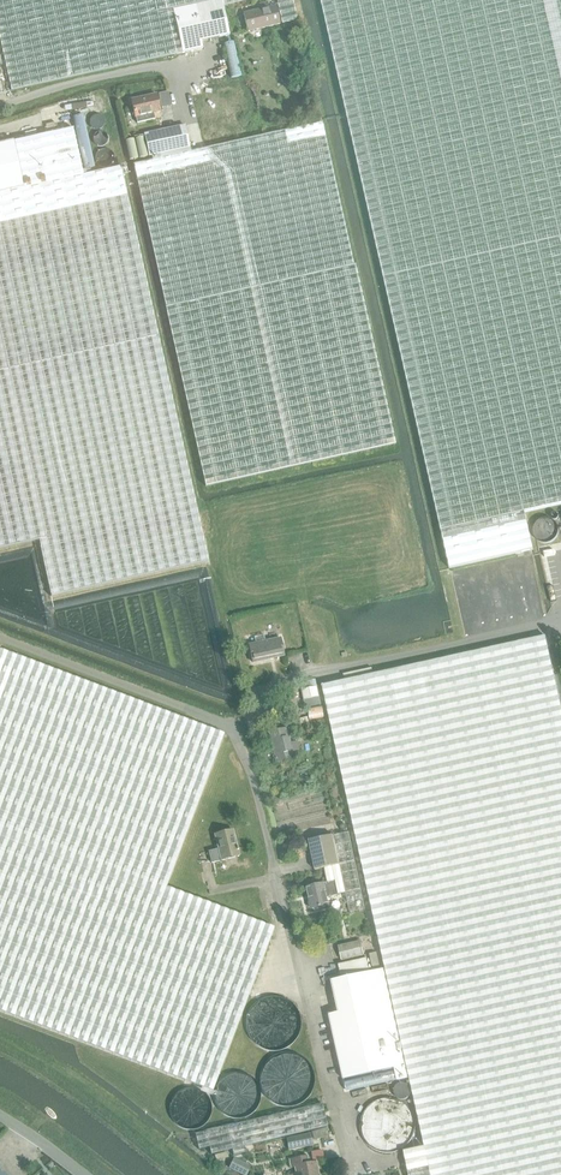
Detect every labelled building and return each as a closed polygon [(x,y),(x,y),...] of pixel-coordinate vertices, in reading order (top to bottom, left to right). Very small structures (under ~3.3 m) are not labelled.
[(527,522),(525,513),(560,504),(560,0),(322,0),(384,281),(443,541),(527,522)] [(248,32),(280,25),(276,8),(269,9),(268,4),(260,5),(262,12),(244,15),(248,32)] [(162,109),(171,107),(169,93),(159,95),(162,109)] [(154,115),(160,114),(157,96),(132,101),(135,119),(137,119),(138,124),(155,121),(154,115)] [(83,174),(73,130),(14,143),(14,142),(0,145),(0,192),(83,174)] [(83,174),(0,192),(0,549),(38,540),(50,597),(206,562),(120,168),(83,176),(83,174)] [(527,522),(443,541),(449,569),(533,551),(527,522)] [(255,637),(255,640),(256,645),(250,646),(254,663),(284,657),(280,640),(265,643),(264,635),(255,637)] [(431,1174),(560,1174),(560,705),(546,638),(323,687),(386,970),(407,1066),(410,1079),(425,1147),(431,1174)] [(212,1092),(274,928),(166,888),(223,736),(208,727),(0,649),(0,1012),(212,1092)] [(345,682),(374,676),(372,668),(344,675),(345,682)] [(305,709),(321,706),(317,687),(302,691),(305,709)] [(278,763),(294,759),(293,753),(299,752),(297,744),(291,745),(288,730),(271,734),(278,763)] [(221,861),(240,857),(233,831),(214,836),(218,850),(208,853),(211,864),(221,861)] [(339,866),(325,869),(327,883),(335,881),(338,895),(346,894),(349,912),(365,909),(349,833),(333,836),(339,866)] [(315,870),(325,869),(339,866),(333,836),(308,841),(315,870)] [(338,896),(338,895),(335,881),(327,883),(320,884),(320,886),(307,889),(312,910),(329,906),(328,899),(338,896)] [(339,947),(342,962),(364,957),(361,942),(339,947)] [(373,972),(380,970),(377,954),(370,955),(373,972)] [(398,1082),(410,1079),(407,1066),(386,970),(370,973),(367,960),(339,966),(342,980),(332,982),(339,1014),(330,1016),(344,1081),(394,1069),(398,1082)] [(243,1148),(311,1132),(327,1129),(321,1104),(194,1136),(198,1151),(208,1148),(210,1156),(231,1151),(233,1157),(244,1154),(243,1148)] [(329,1136),(327,1129),(311,1132),(313,1139),(329,1136)] [(313,1146),(310,1134),(285,1139),(288,1151),(313,1146)] [(425,1147),(404,1152),(409,1174),(431,1174),(425,1147)] [(293,1174),(318,1174),(316,1162),(308,1164),(306,1157),(291,1160),(292,1167),(295,1167),(297,1174),(293,1174)] [(242,1174),(247,1174),(251,1167),(234,1159),(229,1168),(242,1174)]
